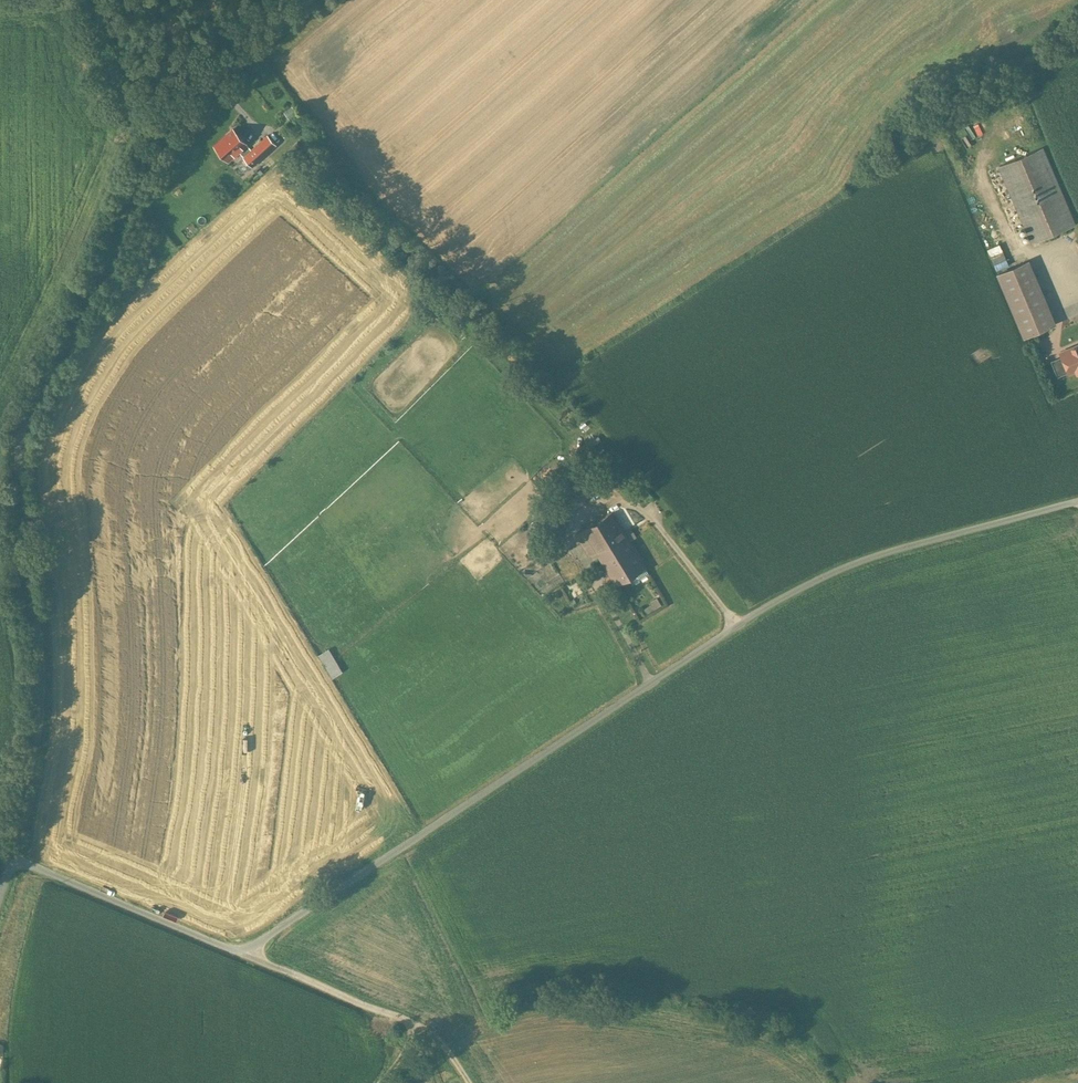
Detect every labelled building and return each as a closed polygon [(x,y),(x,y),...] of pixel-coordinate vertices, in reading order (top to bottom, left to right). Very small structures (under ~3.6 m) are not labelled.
[(233,129),(217,144),(223,151),(221,152),(228,160),(238,151),(246,144),(233,129)] [(268,136),(252,150),(246,144),(238,151),(252,167),(276,145),(268,136)] [(1042,148),(999,167),(1032,243),(1074,225),(1042,148)] [(987,249),(997,270),(1009,264),(999,243),(987,249)] [(1028,262),(998,275),(1024,336),(1054,323),(1028,262)] [(1060,353),(1062,356),(1068,372),(1069,373),(1076,370),(1077,373),(1077,345),(1060,353)] [(1062,356),(1051,361),(1057,377),(1068,372),(1062,356)] [(577,470),(557,487),(562,492),(582,475),(577,470)] [(646,488),(635,496),(643,506),(653,498),(646,488)] [(540,502),(530,511),(534,516),(545,507),(540,502)] [(534,516),(532,518),(542,529),(555,517),(546,506),(545,507),(534,516)] [(644,567),(612,513),(584,530),(596,549),(595,549),(616,584),(628,577),(644,567)] [(584,530),(576,534),(588,554),(595,549),(596,549),(584,530)] [(551,536),(540,542),(548,555),(558,549),(551,536)] [(644,567),(628,577),(632,583),(648,573),(644,567)] [(657,598),(651,602),(655,609),(661,605),(657,598)] [(328,648),(318,654),(332,678),(343,671),(328,648)]
